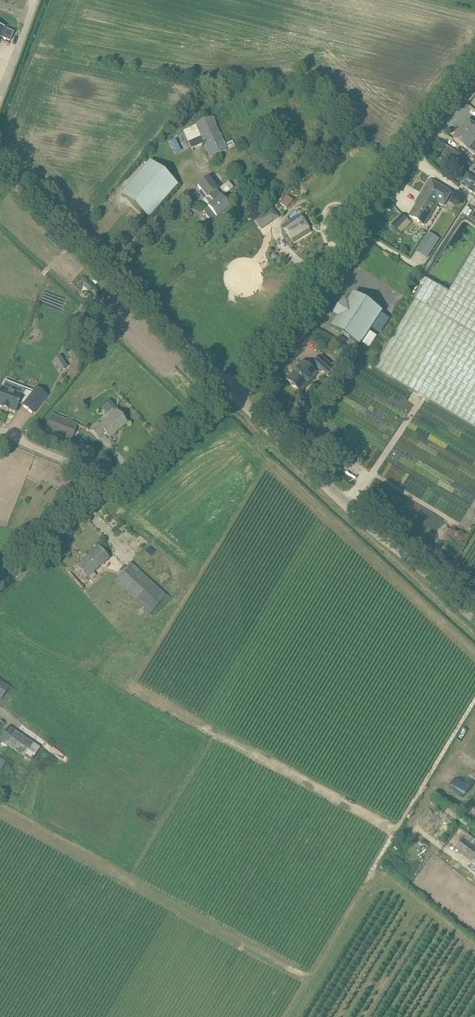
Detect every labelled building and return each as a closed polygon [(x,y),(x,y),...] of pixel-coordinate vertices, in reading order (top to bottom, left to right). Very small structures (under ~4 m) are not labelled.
[(196,125),(204,144),(210,157),(225,151),(211,118),(196,125)] [(467,122),(454,140),(474,156),(474,128),(467,122)] [(456,153),(449,148),(443,156),(450,161),(456,153)] [(150,161),(121,194),(149,219),(178,186),(150,161)] [(472,171),(469,175),(462,186),(474,195),(474,173),(472,171)] [(208,179),(198,187),(204,195),(204,198),(205,200),(204,200),(209,207),(208,207),(209,208),(204,212),(211,222),(216,218),(217,218),(230,208),(219,194),(218,195),(216,192),(217,191),(208,179)] [(435,209),(436,209),(439,204),(443,207),(452,194),(429,180),(416,203),(418,204),(418,203),(427,209),(429,206),(435,209)] [(288,195),(281,203),(287,208),(294,200),(288,195)] [(425,226),(436,209),(435,209),(429,206),(427,209),(418,203),(418,204),(410,216),(425,226)] [(271,208),(262,214),(266,220),(271,217),(273,220),(278,217),(271,208)] [(192,215),(188,209),(180,215),(184,221),(192,215)] [(294,242),(311,231),(301,214),(282,227),(294,242)] [(397,230),(408,219),(403,215),(392,225),(397,230)] [(440,239),(429,232),(416,251),(427,258),(440,239)] [(450,292),(427,279),(374,369),(474,428),(474,251),(450,292)] [(344,300),(334,315),(334,316),(335,315),(338,317),(332,327),(361,346),(383,312),(354,293),(348,303),(344,301),(345,300),(344,300)] [(102,315),(103,315),(108,309),(99,300),(93,307),(94,307),(101,315),(102,315)] [(104,325),(108,320),(105,317),(103,315),(102,315),(101,315),(96,320),(98,322),(102,326),(103,326),(104,325)] [(96,332),(102,326),(98,322),(92,328),(96,332)] [(316,364),(312,369),(317,373),(321,368),(329,376),(336,369),(321,356),(315,363),(316,364)] [(61,358),(55,362),(61,371),(66,367),(61,358)] [(312,369),(303,361),(297,368),(298,369),(288,380),(292,384),(293,388),(297,388),(301,392),(318,374),(317,373),(312,369)] [(0,392),(0,407),(3,408),(2,408),(8,410),(16,413),(20,403),(23,404),(23,405),(33,413),(47,395),(37,387),(34,391),(28,389),(24,394),(2,385),(0,392)] [(126,422),(119,414),(117,411),(100,425),(98,423),(91,429),(98,438),(105,432),(110,438),(117,432),(115,430),(126,422)] [(52,415),(47,430),(72,440),(78,425),(52,415)] [(109,559),(105,554),(99,547),(87,557),(87,558),(78,566),(87,577),(109,559)] [(150,614),(166,596),(131,563),(115,581),(150,614)] [(31,762),(40,748),(30,741),(21,755),(31,762)] [(468,835),(457,850),(473,862),(474,860),(474,840),(468,835)]
